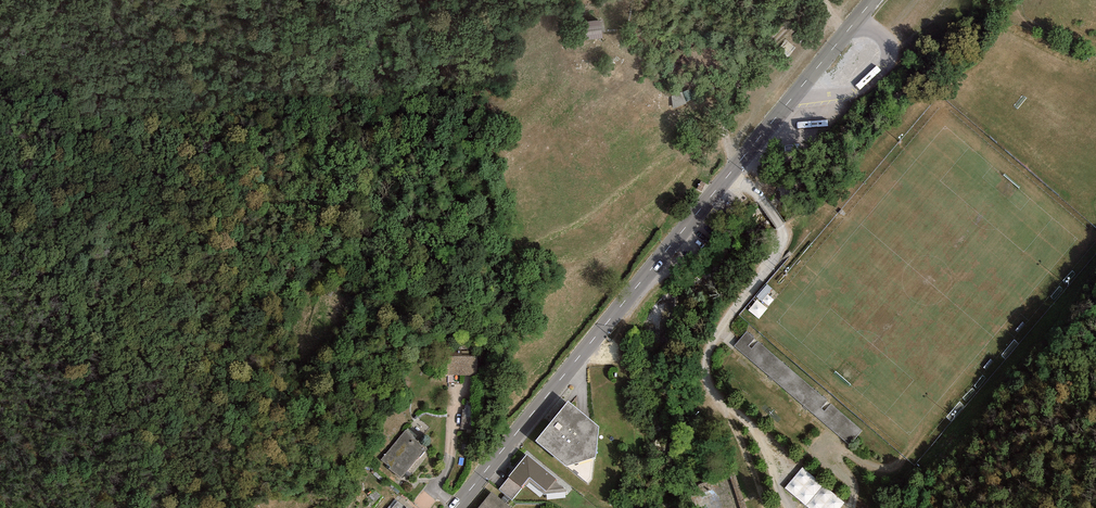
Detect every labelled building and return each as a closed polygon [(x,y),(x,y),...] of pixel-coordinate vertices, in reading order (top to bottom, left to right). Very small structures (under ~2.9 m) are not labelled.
[(595,24),(573,27),(575,44),(597,41),(595,24)] [(863,434),(746,335),(734,349),(851,448),(863,434)] [(569,401),(536,441),(567,466),(596,457),(600,427),(569,401)] [(414,436),(406,429),(381,460),(390,467),(389,468),(401,479),(426,448),(413,437),(414,436)] [(527,455),(509,476),(509,477),(522,487),(525,484),(527,486),(529,483),(544,494),(567,492),(568,491),(555,481),(557,479),(527,455)] [(786,486),(811,507),(839,507),(845,502),(804,466),(786,486)] [(522,487),(509,477),(499,489),(512,500),(522,487)] [(478,507),(511,507),(492,492),(478,507)]
